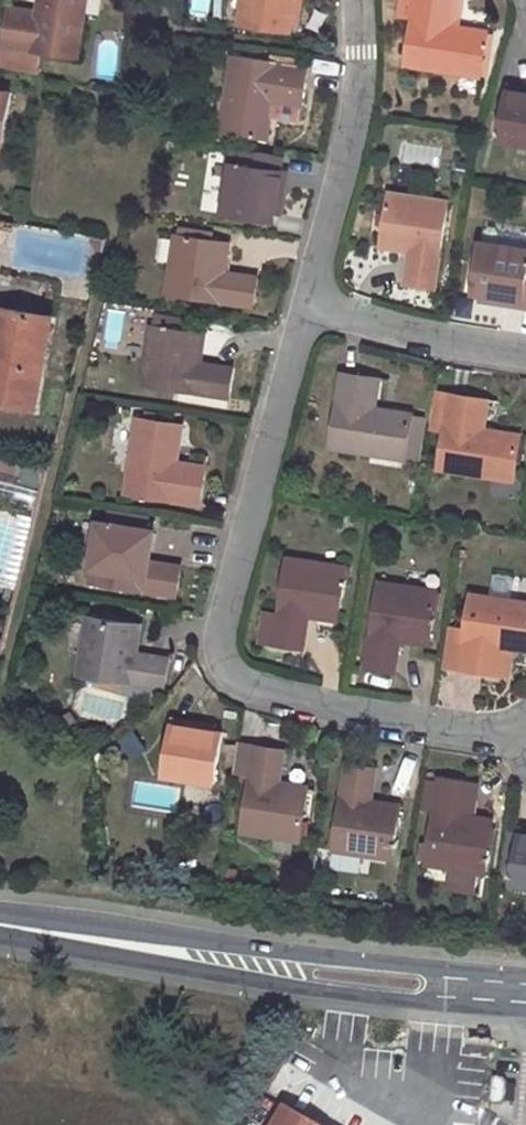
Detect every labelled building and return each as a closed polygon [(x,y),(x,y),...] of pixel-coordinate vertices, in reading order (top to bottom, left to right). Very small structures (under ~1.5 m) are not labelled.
[(78,59),(87,0),(40,0),(38,12),(9,8),(3,47),(9,48),(6,67),(32,71),(35,52),(78,59)] [(293,33),(294,24),(298,0),(244,0),(240,24),(293,33)] [(303,0),(298,0),(294,24),(299,25),(303,0)] [(481,78),(488,32),(460,28),(451,26),(455,0),(402,0),(399,17),(412,19),(404,66),(481,78)] [(464,0),(455,0),(451,26),(460,28),(464,0)] [(233,56),(221,132),(267,139),(273,103),(302,107),(307,68),(298,66),(299,60),(273,56),(271,62),(233,56)] [(499,143),(525,147),(525,94),(523,93),(524,88),(508,85),(499,143)] [(0,92),(0,145),(3,145),(12,93),(3,92),(0,92)] [(230,163),(222,214),(275,222),(276,213),(279,187),(286,187),(288,171),(230,163)] [(279,187),(276,213),(282,214),(286,187),(279,187)] [(380,247),(409,252),(404,285),(434,289),(447,202),(389,193),(380,247)] [(166,295),(252,309),(257,278),(224,273),(229,244),(211,241),(212,234),(180,229),(179,236),(175,236),(166,295)] [(99,248),(105,249),(108,238),(95,236),(94,241),(99,248)] [(507,299),(506,305),(523,308),(523,303),(525,303),(525,249),(481,242),(473,294),(481,295),(507,299)] [(507,299),(481,295),(480,301),(506,305),(507,299)] [(33,409),(50,318),(0,309),(0,403),(33,409)] [(151,327),(142,385),(229,399),(234,368),(201,363),(205,335),(187,332),(189,321),(157,316),(155,327),(151,327)] [(342,374),(329,450),(405,462),(405,459),(419,461),(426,420),(411,417),(412,415),(377,409),(381,380),(342,374)] [(438,471),(513,483),(520,435),(484,430),(490,401),(448,394),(447,402),(441,401),(442,394),(436,393),(430,431),(444,434),(438,471)] [(137,419),(124,495),(200,507),(207,466),(178,462),(184,427),(137,419)] [(104,525),(117,527),(119,515),(106,512),(104,525)] [(99,524),(90,583),(176,597),(181,567),(148,562),(153,533),(146,532),(148,519),(119,515),(117,527),(104,525),(99,524)] [(287,557),(278,613),(263,611),(259,638),(274,640),(273,644),(303,650),(309,617),(338,622),(346,567),(287,557)] [(379,581),(365,668),(395,674),(400,642),(429,646),(438,591),(379,581)] [(463,646),(454,644),(451,662),(460,663),(459,670),(499,676),(503,648),(525,651),(525,603),(470,595),(463,646)] [(86,617),(77,676),(165,690),(170,659),(137,654),(141,625),(86,617)] [(173,720),(163,777),(214,786),(223,734),(214,732),(189,728),(189,723),(173,720)] [(215,726),(189,723),(189,728),(214,732),(215,726)] [(254,747),(241,834),(300,843),(309,788),(279,784),(284,751),(254,747)] [(346,764),(332,852),(392,861),(401,806),(372,801),(376,769),(346,764)] [(449,870),(478,875),(484,876),(492,821),(473,818),(464,816),(469,784),(438,779),(438,784),(427,782),(423,810),(434,812),(425,867),(449,870)] [(473,818),(478,786),(469,784),(464,816),(473,818)] [(503,868),(514,869),(511,886),(525,888),(525,830),(521,829),(520,834),(509,833),(503,868)] [(446,889),(475,894),(478,875),(449,870),(446,889)]
